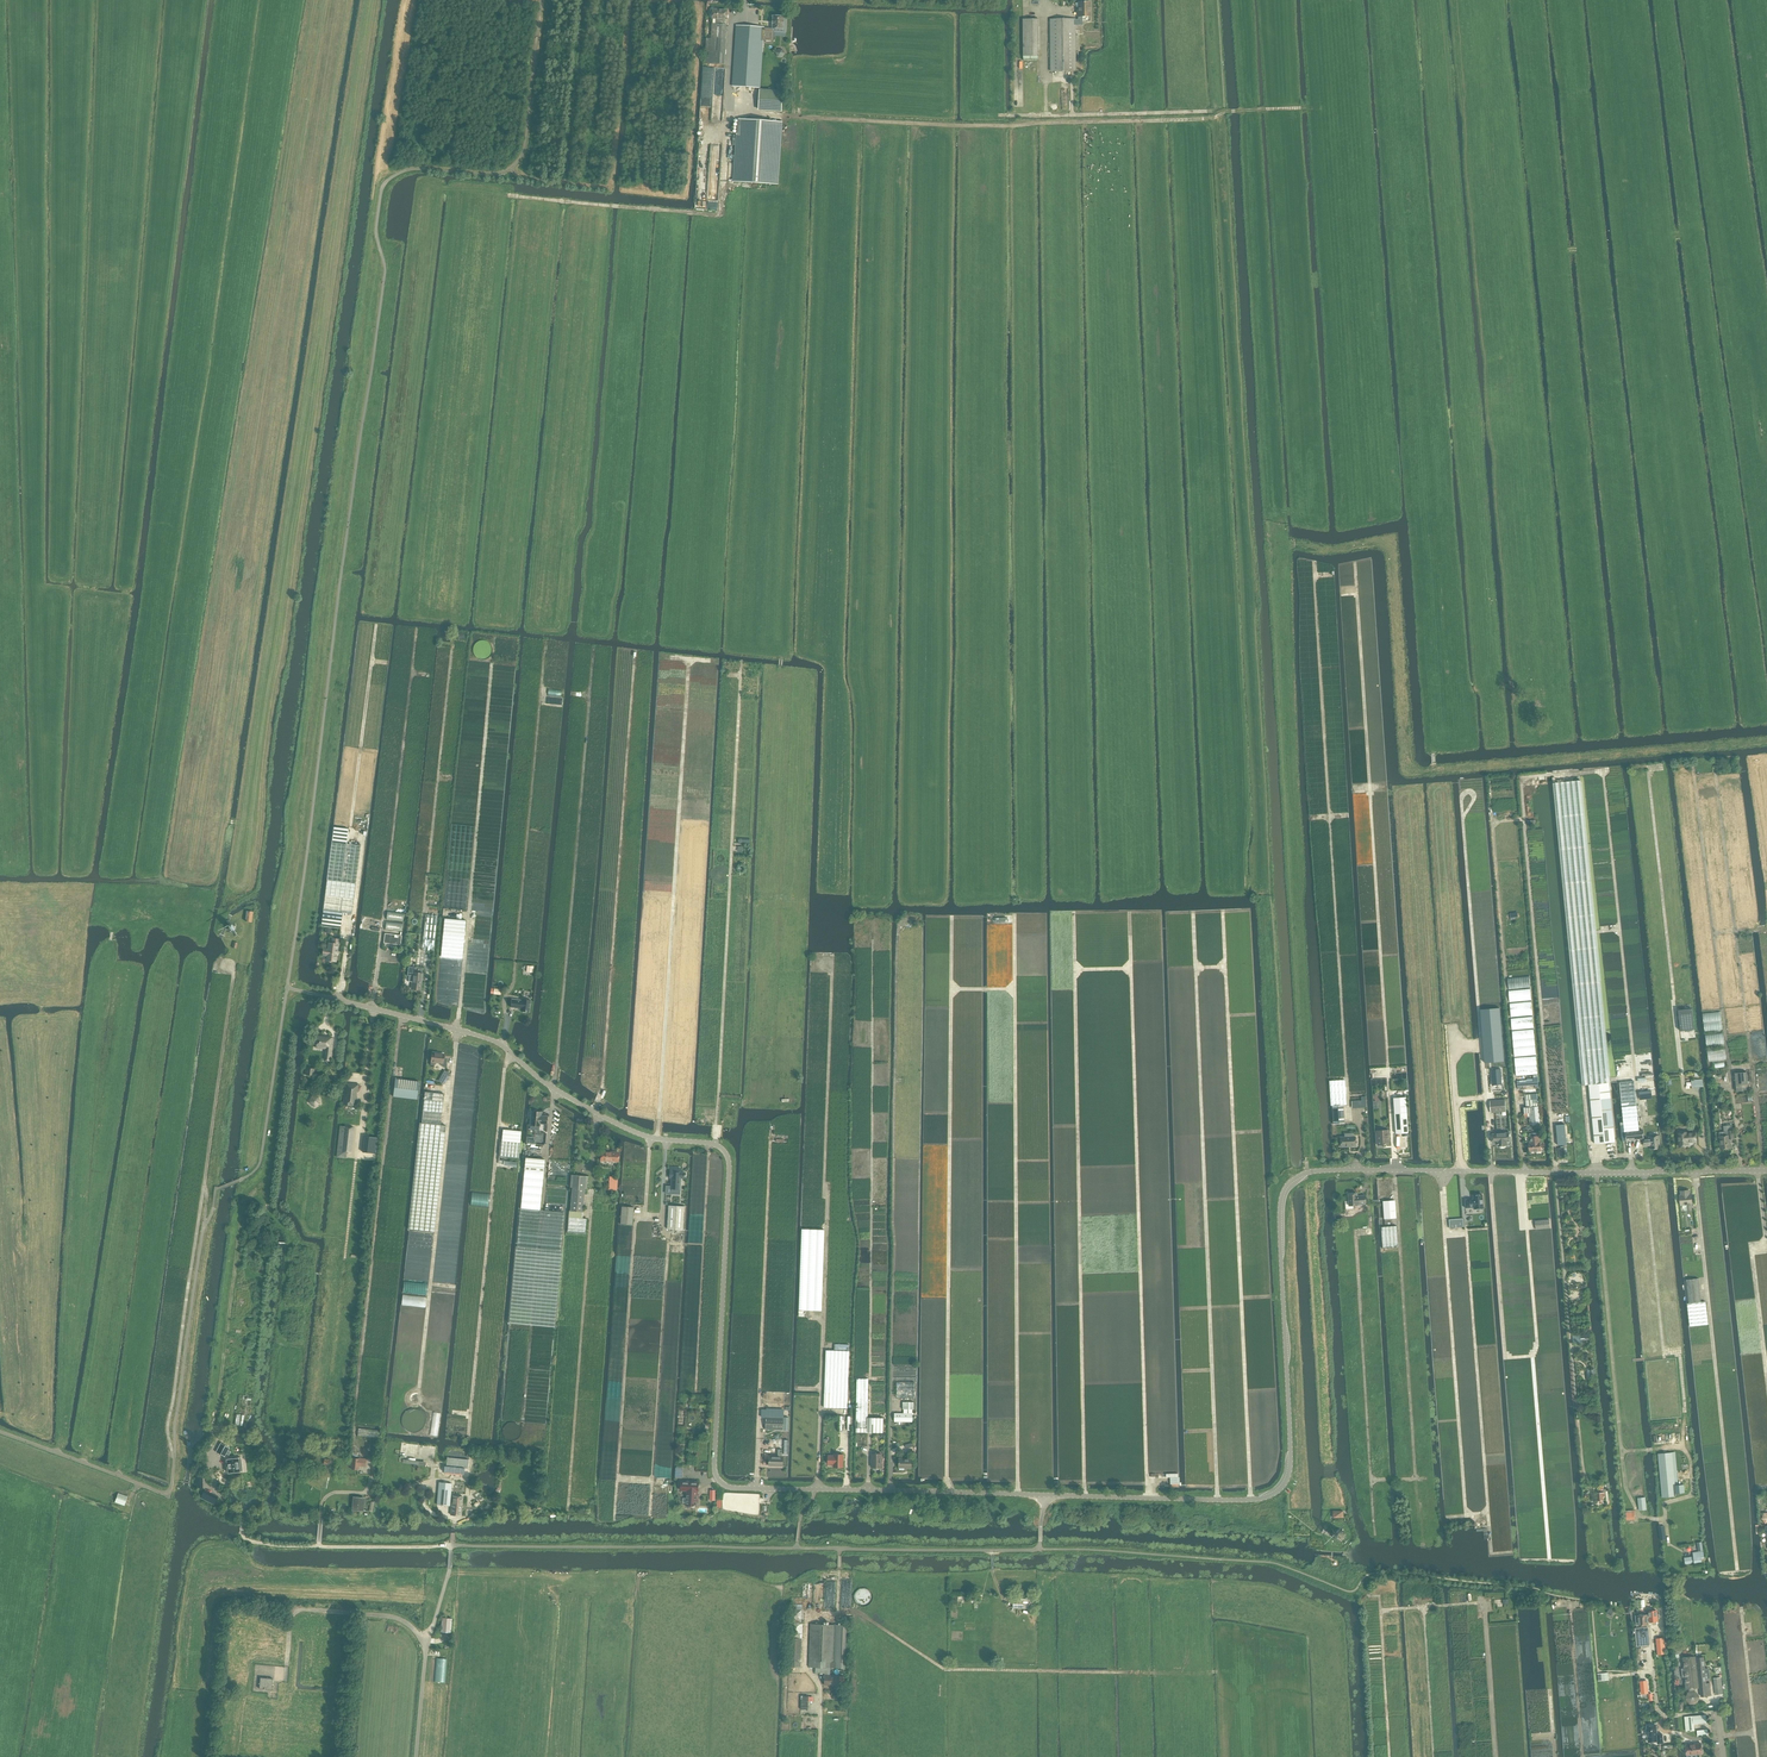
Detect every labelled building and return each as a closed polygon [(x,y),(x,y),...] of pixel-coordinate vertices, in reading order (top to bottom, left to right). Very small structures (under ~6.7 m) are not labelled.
[(1075,25),(1083,25),(1082,17),(1090,17),(1090,2),(1079,2),(1079,11),(1077,11),(1077,17),(1078,17),(1078,20),(1075,20),(1075,19),(1050,19),(1051,71),(1076,71),(1075,51),(1078,51),(1078,43),(1078,35),(1075,35),(1075,25)] [(712,19),(716,19),(716,24),(712,24),(711,39),(706,38),(705,63),(724,65),(727,25),(723,25),(724,19),(725,19),(726,10),(713,10),(712,11),(711,12),(711,13),(712,14),(713,15),(712,19)] [(772,28),(764,28),(764,27),(736,25),(732,86),(760,88),(763,41),(774,41),(774,29),(783,29),(784,17),(773,16),(772,28)] [(1023,20),(1023,56),(1037,56),(1037,20),(1023,20)] [(782,57),(785,53),(782,49),(778,49),(775,53),(778,57),(782,57)] [(760,89),(758,110),(782,112),(783,91),(760,89)] [(738,119),(734,182),(777,184),(781,122),(738,119)] [(491,650),(491,648),(490,646),(489,644),(488,643),(486,642),(485,641),(483,640),(481,640),(479,641),(478,641),(476,642),(475,644),(474,645),(473,647),(473,648),(473,650),(473,652),(474,654),(474,655),(476,656),(477,657),(479,658),(480,659),(482,659),(484,658),(486,658),(487,657),(489,656),(489,655),(490,653),(491,651),(491,650)] [(1583,1085),(1589,1084),(1609,1083),(1610,1082),(1603,1004),(1581,781),(1580,781),(1553,783),(1583,1085)] [(334,827),(332,842),(346,844),(348,829),(334,827)] [(346,844),(332,842),(327,881),(325,881),(322,910),(352,914),(360,846),(346,844)] [(321,926),(340,929),(342,913),(323,911),(321,926)] [(403,921),(404,913),(387,911),(386,919),(403,921)] [(436,916),(424,915),(421,950),(432,951),(436,916)] [(441,956),(462,958),(466,920),(444,918),(441,956)] [(385,930),(401,931),(402,923),(386,921),(385,930)] [(226,930),(233,933),(236,925),(229,922),(226,930)] [(386,937),(383,937),(382,940),(384,940),(384,944),(398,946),(399,939),(393,938),(394,933),(386,932),(386,937)] [(322,956),(326,957),(326,961),(327,962),(329,963),(330,962),(335,962),(336,951),(337,951),(338,940),(331,940),(331,944),(328,944),(327,950),(322,950),(322,956)] [(420,991),(421,974),(415,973),(415,970),(408,969),(407,977),(408,977),(407,982),(411,983),(410,990),(420,991)] [(519,1011),(522,1012),(522,1013),(525,1013),(526,1012),(528,1013),(529,1001),(521,1000),(521,1001),(510,1000),(509,1008),(520,1009),(519,1011)] [(1485,1063),(1504,1061),(1500,1008),(1481,1009),(1485,1063)] [(1695,1030),(1692,1009),(1691,1009),(1678,1010),(1680,1031),(1695,1030)] [(324,1058),(326,1058),(325,1061),(330,1062),(333,1039),(317,1037),(316,1049),(325,1050),(324,1058)] [(443,1059),(444,1054),(431,1053),(430,1065),(433,1066),(436,1064),(436,1062),(440,1063),(440,1064),(442,1067),(446,1067),(447,1060),(443,1059)] [(304,1075),(313,1077),(314,1070),(305,1068),(304,1075)] [(1502,1083),(1502,1080),(1501,1080),(1500,1069),(1491,1070),(1492,1080),(1492,1081),(1492,1083),(1492,1084),(1493,1085),(1502,1085),(1502,1083)] [(1735,1073),(1737,1092),(1749,1090),(1747,1072),(1735,1073)] [(417,1099),(419,1081),(407,1080),(395,1079),(393,1096),(417,1099)] [(1691,1080),(1692,1088),(1703,1087),(1702,1079),(1691,1080)] [(1345,1080),(1329,1081),(1331,1106),(1332,1106),(1342,1105),(1343,1105),(1346,1105),(1345,1080)] [(1634,1081),(1619,1082),(1624,1123),(1620,1123),(1622,1141),(1623,1141),(1626,1140),(1626,1141),(1627,1141),(1642,1139),(1644,1139),(1643,1130),(1639,1131),(1634,1081)] [(343,1106),(356,1107),(358,1085),(353,1084),(345,1083),(343,1106)] [(1589,1084),(1595,1143),(1615,1141),(1609,1083),(1589,1084)] [(424,1092),(424,1099),(443,1101),(444,1094),(424,1092)] [(1525,1095),(1526,1100),(1527,1107),(1539,1106),(1538,1099),(1537,1094),(1525,1095)] [(1406,1097),(1393,1098),(1395,1134),(1405,1133),(1408,1133),(1407,1116),(1406,1097)] [(443,1101),(424,1099),(421,1123),(420,1123),(408,1229),(434,1232),(445,1125),(440,1125),(443,1101)] [(1490,1101),(1491,1113),(1506,1111),(1505,1099),(1490,1101)] [(1342,1105),(1332,1106),(1333,1124),(1344,1123),(1343,1105),(1342,1105)] [(1527,1107),(1523,1107),(1524,1113),(1529,1113),(1530,1116),(1530,1119),(1532,1119),(1533,1125),(1540,1124),(1539,1106),(1527,1107)] [(541,1116),(542,1112),(538,1112),(537,1111),(536,1110),(535,1111),(534,1111),(530,1111),(529,1125),(540,1127),(540,1124),(547,1125),(547,1116),(541,1116)] [(1556,1125),(1558,1145),(1567,1144),(1565,1124),(1556,1125)] [(1725,1132),(1719,1132),(1720,1136),(1719,1136),(1721,1149),(1731,1148),(1730,1139),(1734,1139),(1733,1130),(1732,1125),(1726,1126),(1727,1132),(1725,1132)] [(353,1127),(340,1126),(339,1135),(341,1135),(340,1143),(338,1143),(337,1157),(346,1158),(346,1153),(351,1153),(351,1152),(350,1152),(353,1128),(353,1127)] [(521,1131),(503,1129),(500,1156),(518,1158),(521,1131)] [(1387,1144),(1387,1137),(1389,1137),(1388,1130),(1376,1131),(1377,1145),(1387,1144)] [(1678,1133),(1679,1146),(1688,1145),(1688,1142),(1696,1141),(1695,1133),(1687,1133),(1687,1132),(1678,1133)] [(1345,1137),(1340,1137),(1341,1146),(1355,1146),(1355,1137),(1353,1137),(1353,1133),(1345,1134),(1345,1137)] [(1507,1145),(1507,1142),(1510,1141),(1509,1133),(1493,1134),(1493,1143),(1498,1142),(1498,1146),(1500,1146),(1501,1147),(1505,1147),(1505,1145),(1507,1145)] [(1528,1147),(1528,1148),(1529,1149),(1530,1150),(1530,1152),(1541,1151),(1540,1142),(1539,1136),(1539,1133),(1531,1134),(1531,1137),(1531,1143),(1529,1143),(1529,1145),(1529,1146),(1528,1147)] [(364,1136),(362,1152),(376,1153),(377,1153),(378,1137),(369,1136),(364,1136)] [(1644,1139),(1644,1146),(1651,1145),(1651,1149),(1661,1148),(1659,1136),(1650,1137),(1650,1138),(1644,1139)] [(600,1160),(614,1161),(618,1162),(619,1153),(601,1151),(600,1160)] [(524,1169),(543,1171),(544,1159),(525,1158),(524,1169)] [(671,1190),(680,1190),(680,1178),(685,1178),(685,1176),(686,1176),(686,1175),(685,1175),(685,1173),(679,1170),(679,1168),(670,1167),(670,1178),(671,1178),(671,1190)] [(572,1187),(570,1210),(569,1210),(567,1232),(585,1234),(586,1218),(582,1218),(584,1188),(587,1188),(588,1176),(571,1174),(570,1187),(572,1187)] [(609,1190),(616,1190),(617,1177),(610,1176),(609,1190)] [(1680,1191),(1681,1195),(1679,1195),(1680,1199),(1679,1200),(1679,1201),(1679,1202),(1679,1203),(1680,1203),(1681,1205),(1687,1204),(1688,1210),(1692,1210),(1691,1204),(1692,1204),(1691,1194),(1690,1194),(1689,1190),(1680,1191)] [(470,1205),(488,1208),(489,1194),(472,1192),(470,1205)] [(1357,1196),(1357,1193),(1348,1194),(1349,1206),(1358,1205),(1358,1204),(1366,1204),(1365,1195),(1357,1196)] [(1470,1199),(1464,1200),(1464,1208),(1473,1207),(1473,1209),(1482,1208),(1481,1195),(1472,1195),(1472,1200),(1470,1200),(1470,1199)] [(1383,1201),(1384,1219),(1396,1218),(1395,1200),(1383,1201)] [(667,1229),(683,1230),(684,1206),(669,1205),(667,1229)] [(620,1224),(632,1225),(633,1207),(621,1206),(620,1224)] [(516,1246),(509,1323),(555,1327),(561,1251),(560,1250),(564,1213),(521,1209),(517,1247),(516,1246)] [(1449,1220),(1449,1228),(1463,1227),(1463,1218),(1449,1220)] [(1535,1221),(1536,1229),(1550,1228),(1550,1220),(1535,1221)] [(1381,1227),(1383,1248),(1398,1247),(1397,1226),(1381,1227)] [(801,1229),(799,1310),(822,1311),(825,1230),(801,1229)] [(1689,1303),(1687,1303),(1690,1326),(1708,1325),(1706,1301),(1701,1302),(1698,1278),(1687,1280),(1689,1303)] [(1572,1336),(1573,1344),(1581,1343),(1581,1341),(1589,1340),(1589,1334),(1572,1336)] [(849,1351),(826,1350),(824,1394),(832,1394),(831,1408),(847,1408),(849,1351)] [(856,1403),(868,1404),(868,1379),(856,1378),(856,1403)] [(897,1382),(897,1398),(914,1398),(915,1383),(897,1382)] [(823,1407),(831,1408),(832,1394),(824,1394),(823,1407)] [(868,1404),(856,1403),(856,1432),(883,1432),(883,1418),(867,1418),(868,1404)] [(894,1413),(894,1417),(894,1422),(912,1422),(912,1417),(912,1409),(914,1409),(914,1403),(903,1403),(903,1409),(904,1409),(904,1413),(894,1413)] [(425,1421),(425,1418),(424,1416),(423,1414),(422,1412),(419,1410),(417,1409),(415,1409),(413,1409),(411,1409),(409,1409),(407,1410),(405,1412),(403,1413),(402,1416),(401,1418),(401,1420),(401,1423),(402,1425),(403,1427),(404,1429),(406,1431),(408,1432),(410,1432),(412,1433),(415,1433),(417,1432),(419,1431),(421,1429),(423,1427),(424,1425),(425,1423),(425,1421)] [(765,1429),(772,1430),(783,1430),(784,1418),(766,1417),(765,1429)] [(521,1431),(521,1429),(520,1428),(519,1426),(519,1425),(517,1423),(515,1423),(513,1422),(512,1422),(510,1422),(508,1423),(507,1423),(505,1425),(504,1426),(503,1428),(503,1429),(502,1431),(503,1433),(503,1435),(504,1436),(505,1438),(507,1439),(508,1440),(509,1440),(511,1441),(513,1440),(515,1440),(517,1439),(518,1438),(519,1436),(520,1435),(521,1433),(521,1431)] [(357,1436),(378,1438),(379,1438),(379,1431),(358,1428),(357,1436)] [(216,1451),(216,1452),(218,1453),(219,1453),(222,1454),(221,1455),(222,1455),(224,1456),(226,1453),(228,1455),(230,1452),(227,1450),(229,1448),(229,1447),(228,1447),(221,1443),(220,1443),(216,1451)] [(782,1457),(782,1449),(778,1449),(778,1457),(769,1456),(769,1465),(783,1466),(783,1457),(782,1457)] [(351,1468),(363,1470),(364,1459),(359,1458),(359,1454),(350,1453),(349,1457),(352,1458),(351,1468)] [(1675,1493),(1684,1493),(1684,1485),(1674,1486),(1672,1453),(1658,1454),(1662,1498),(1675,1497),(1675,1493)] [(843,1454),(834,1454),(834,1456),(828,1456),(828,1462),(834,1462),(834,1467),(843,1467),(843,1454)] [(872,1467),(881,1468),(882,1454),(872,1454),(872,1467)] [(444,1472),(464,1474),(464,1468),(468,1468),(469,1460),(447,1457),(446,1466),(445,1466),(444,1472)] [(235,1458),(231,1459),(230,1459),(227,1459),(226,1459),(226,1460),(227,1460),(227,1464),(227,1465),(227,1467),(227,1468),(228,1472),(228,1473),(229,1472),(239,1471),(240,1471),(242,1471),(242,1470),(241,1458),(240,1458),(238,1458),(237,1458),(235,1458)] [(899,1468),(911,1468),(911,1459),(899,1458),(899,1468)] [(686,1505),(697,1506),(698,1491),(699,1482),(681,1481),(681,1490),(687,1491),(687,1498),(683,1498),(683,1503),(686,1503),(686,1505)] [(437,1504),(449,1505),(451,1483),(439,1482),(437,1504)] [(204,1491),(201,1497),(209,1502),(214,1504),(217,1497),(213,1495),(204,1491)] [(115,1502),(124,1505),(127,1497),(118,1493),(115,1499),(115,1502)] [(451,1514),(461,1515),(463,1496),(453,1495),(452,1506),(451,1511),(451,1514)] [(351,1510),(363,1512),(365,1498),(353,1496),(351,1510)] [(1646,1506),(1645,1497),(1642,1498),(1638,1498),(1639,1507),(1646,1506)] [(1332,1535),(1335,1540),(1339,1541),(1343,1539),(1345,1539),(1346,1536),(1344,1536),(1345,1534),(1343,1530),(1338,1529),(1334,1531),(1332,1535)] [(1684,1558),(1685,1564),(1701,1562),(1701,1559),(1704,1558),(1703,1555),(1703,1551),(1700,1552),(1695,1552),(1693,1552),(1694,1557),(1684,1558)] [(1013,1607),(1022,1608),(1022,1604),(1033,1605),(1033,1599),(1023,1599),(1023,1598),(1013,1597),(1013,1607)] [(802,1605),(792,1605),(791,1621),(801,1622),(802,1605)] [(1649,1611),(1649,1614),(1638,1615),(1639,1617),(1635,1617),(1636,1626),(1647,1625),(1647,1622),(1657,1621),(1656,1610),(1649,1611)] [(441,1632),(450,1632),(452,1618),(442,1617),(441,1632)] [(810,1624),(809,1667),(816,1667),(815,1673),(825,1673),(825,1674),(824,1684),(825,1684),(839,1685),(840,1685),(840,1675),(830,1675),(830,1667),(833,1667),(845,1668),(846,1625),(810,1624)] [(1637,1646),(1649,1645),(1648,1628),(1636,1629),(1637,1646)] [(1664,1642),(1657,1643),(1657,1651),(1665,1651),(1664,1642)] [(1684,1668),(1681,1668),(1682,1677),(1685,1677),(1686,1689),(1689,1689),(1695,1688),(1698,1688),(1695,1656),(1683,1657),(1684,1668)] [(1697,1658),(1701,1697),(1711,1696),(1709,1683),(1706,1684),(1704,1671),(1703,1657),(1697,1658)] [(1601,1673),(1601,1681),(1609,1680),(1608,1673),(1601,1673)] [(259,1688),(271,1689),(272,1678),(260,1677),(259,1688)] [(1721,1678),(1713,1678),(1715,1689),(1722,1689),(1721,1678)] [(1684,1717),(1685,1731),(1694,1730),(1693,1724),(1707,1723),(1706,1715),(1684,1717)] [(1646,1731),(1646,1732),(1646,1736),(1647,1736),(1648,1736),(1648,1742),(1657,1741),(1658,1743),(1663,1743),(1662,1734),(1657,1734),(1656,1725),(1647,1726),(1647,1731),(1646,1731)] [(1759,1756),(1766,1756),(1766,1742),(1758,1743),(1759,1756)] [(1684,1745),(1685,1755),(1701,1754),(1700,1744),(1684,1745)]
